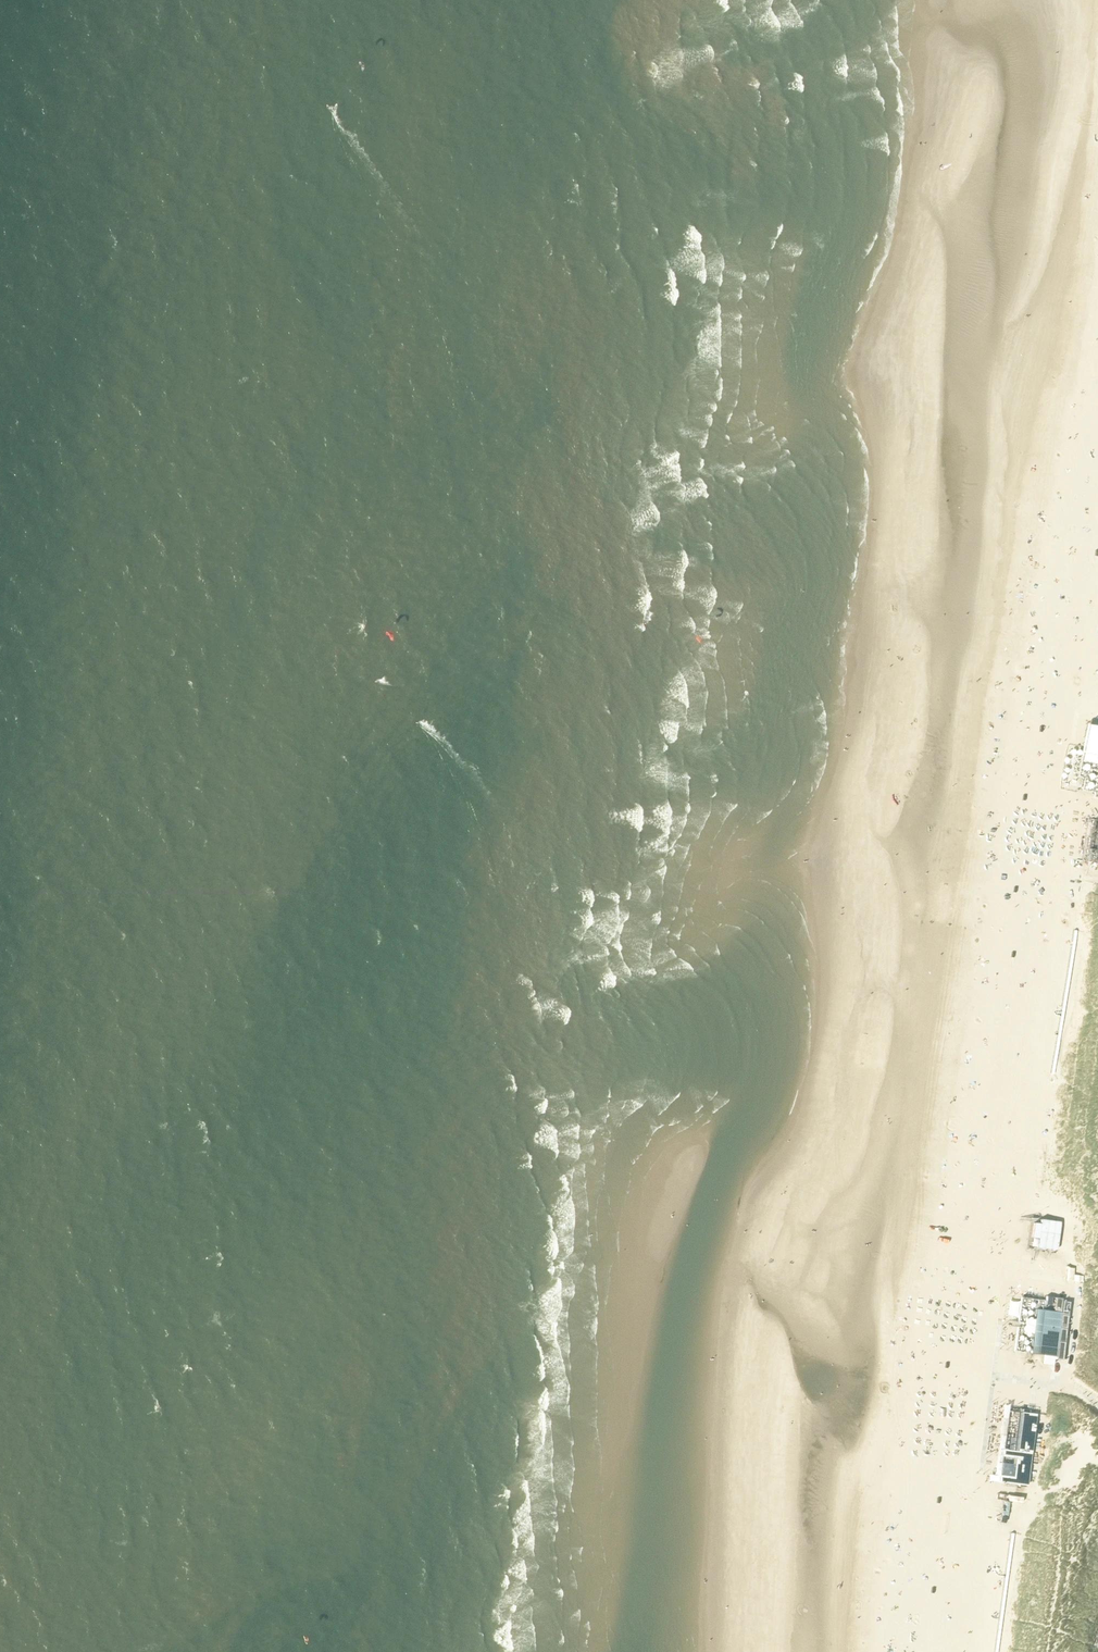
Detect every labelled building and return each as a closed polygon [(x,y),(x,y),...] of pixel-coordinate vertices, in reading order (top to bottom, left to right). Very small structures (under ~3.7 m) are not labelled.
[(1097,754),(1097,725),(1086,723),(1081,751),(1097,754)] [(1038,1224),(1032,1223),(1030,1238),(1036,1239),(1035,1249),(1055,1252),(1059,1222),(1039,1220),(1038,1224)] [(1060,1299),(1054,1298),(1052,1311),(1058,1312),(1060,1299)] [(1035,1310),(1029,1353),(1053,1357),(1053,1359),(1061,1360),(1068,1302),(1061,1301),(1059,1313),(1051,1312),(1035,1310)] [(1034,1413),(1020,1412),(1015,1450),(1029,1452),(1034,1413)] [(999,1475),(998,1482),(1025,1485),(1029,1452),(1015,1450),(1002,1449),(1001,1456),(1014,1458),(1012,1476),(999,1475)]
